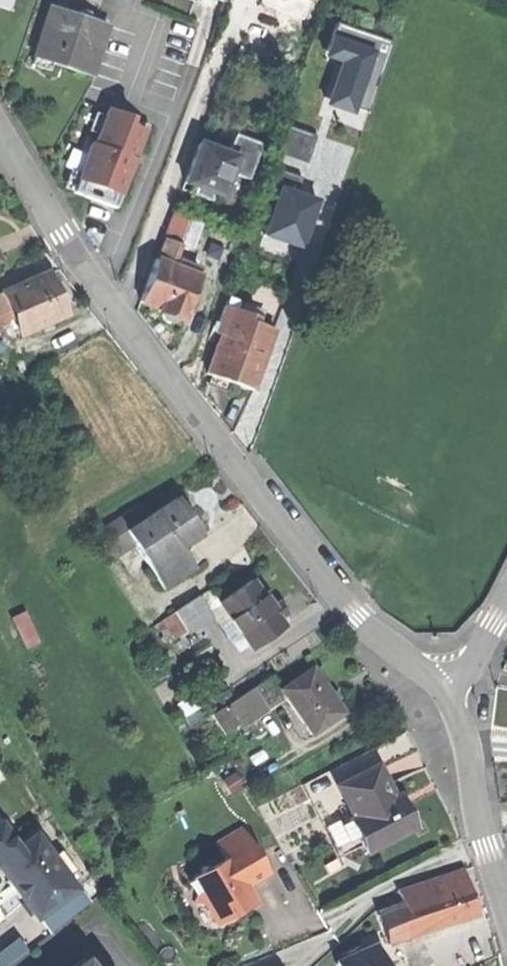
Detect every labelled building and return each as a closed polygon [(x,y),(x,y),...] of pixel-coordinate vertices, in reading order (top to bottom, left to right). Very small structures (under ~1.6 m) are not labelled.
[(11,10),(14,0),(0,0),(0,7),(11,10)] [(54,64),(91,76),(107,25),(51,7),(36,52),(56,59),(54,64)] [(388,41),(333,22),(329,35),(371,49),(351,105),(364,109),(383,57),(388,41)] [(351,105),(363,71),(371,49),(329,35),(328,34),(320,55),(335,61),(320,103),(348,113),(351,105)] [(44,61),(54,64),(56,59),(36,52),(34,58),(44,61)] [(121,176),(144,184),(160,133),(104,115),(89,161),(109,167),(107,172),(121,176)] [(312,134),(283,124),(274,151),(303,161),(312,134)] [(233,136),(226,154),(236,157),(230,174),(247,180),(259,146),(233,136)] [(191,163),(183,184),(201,190),(212,194),(221,197),(230,174),(236,157),(226,154),(198,144),(191,163)] [(88,166),(107,172),(109,167),(89,161),(88,166)] [(315,198),(275,184),(258,234),(297,248),(315,198)] [(209,202),(212,194),(201,190),(198,198),(209,202)] [(172,216),(164,240),(175,244),(189,249),(198,225),(172,216)] [(162,239),(154,260),(168,265),(170,260),(175,244),(164,240),(162,239)] [(154,260),(139,303),(152,307),(162,311),(161,313),(164,319),(171,321),(177,319),(178,317),(181,318),(186,304),(191,290),(196,275),(188,272),(175,267),(168,265),(154,260)] [(177,262),(175,267),(188,272),(190,267),(177,262)] [(10,311),(20,334),(35,328),(53,319),(64,315),(56,296),(47,275),(3,294),(6,303),(10,311)] [(198,292),(191,290),(186,304),(193,307),(198,292)] [(228,301),(226,306),(234,309),(236,303),(228,301)] [(10,311),(6,303),(0,305),(0,315),(10,311)] [(234,309),(226,306),(216,333),(221,335),(207,373),(211,375),(227,381),(252,390),(273,330),(255,324),(257,317),(234,309)] [(56,325),(53,319),(35,328),(37,333),(56,325)] [(226,386),(227,381),(211,375),(210,380),(217,382),(226,386)] [(134,545),(163,590),(185,575),(171,555),(181,548),(199,536),(187,518),(175,498),(147,517),(125,531),(134,545)] [(112,559),(134,545),(125,531),(147,517),(139,504),(95,533),(112,559)] [(194,569),(181,548),(171,555),(185,575),(194,569)] [(218,602),(248,648),(282,625),(277,619),(269,606),(252,580),(218,602)] [(206,611),(218,602),(209,589),(173,613),(184,630),(186,634),(211,617),(206,611)] [(277,601),(269,606),(277,619),(286,613),(281,607),(277,601)] [(173,638),(184,630),(173,613),(162,620),(173,638)] [(280,690),(311,735),(343,713),(327,690),(312,668),(280,690)] [(227,705),(239,724),(252,716),(254,719),(269,710),(254,688),(227,705)] [(226,733),(239,724),(227,705),(214,714),(226,733)] [(382,767),(343,786),(359,818),(354,820),(362,836),(369,851),(417,828),(410,812),(402,796),(397,798),(382,767)] [(353,840),(362,836),(354,820),(346,824),(353,840)] [(18,848),(0,824),(0,861),(18,848)] [(240,829),(216,843),(225,858),(208,869),(201,867),(200,874),(188,881),(195,893),(192,904),(204,906),(216,925),(251,904),(247,896),(240,885),(248,880),(250,884),(267,874),(240,829)] [(35,919),(75,890),(64,875),(52,858),(35,836),(18,848),(0,861),(0,871),(16,893),(18,892),(23,899),(22,901),(35,919)] [(62,851),(52,858),(64,875),(74,868),(62,851)] [(435,896),(445,925),(477,915),(471,896),(463,872),(445,877),(450,891),(435,896)] [(398,893),(405,906),(410,905),(435,896),(450,891),(445,877),(398,893)] [(19,902),(22,901),(23,899),(18,892),(16,893),(14,895),(16,898),(19,902)] [(401,940),(445,925),(435,896),(410,905),(413,915),(395,921),(401,940)] [(387,944),(401,940),(395,921),(413,915),(410,905),(405,906),(378,915),(387,944)] [(335,965),(383,965),(375,947),(356,956),(347,959),(335,965)] [(345,954),(347,959),(356,956),(354,951),(349,953),(345,954)]
